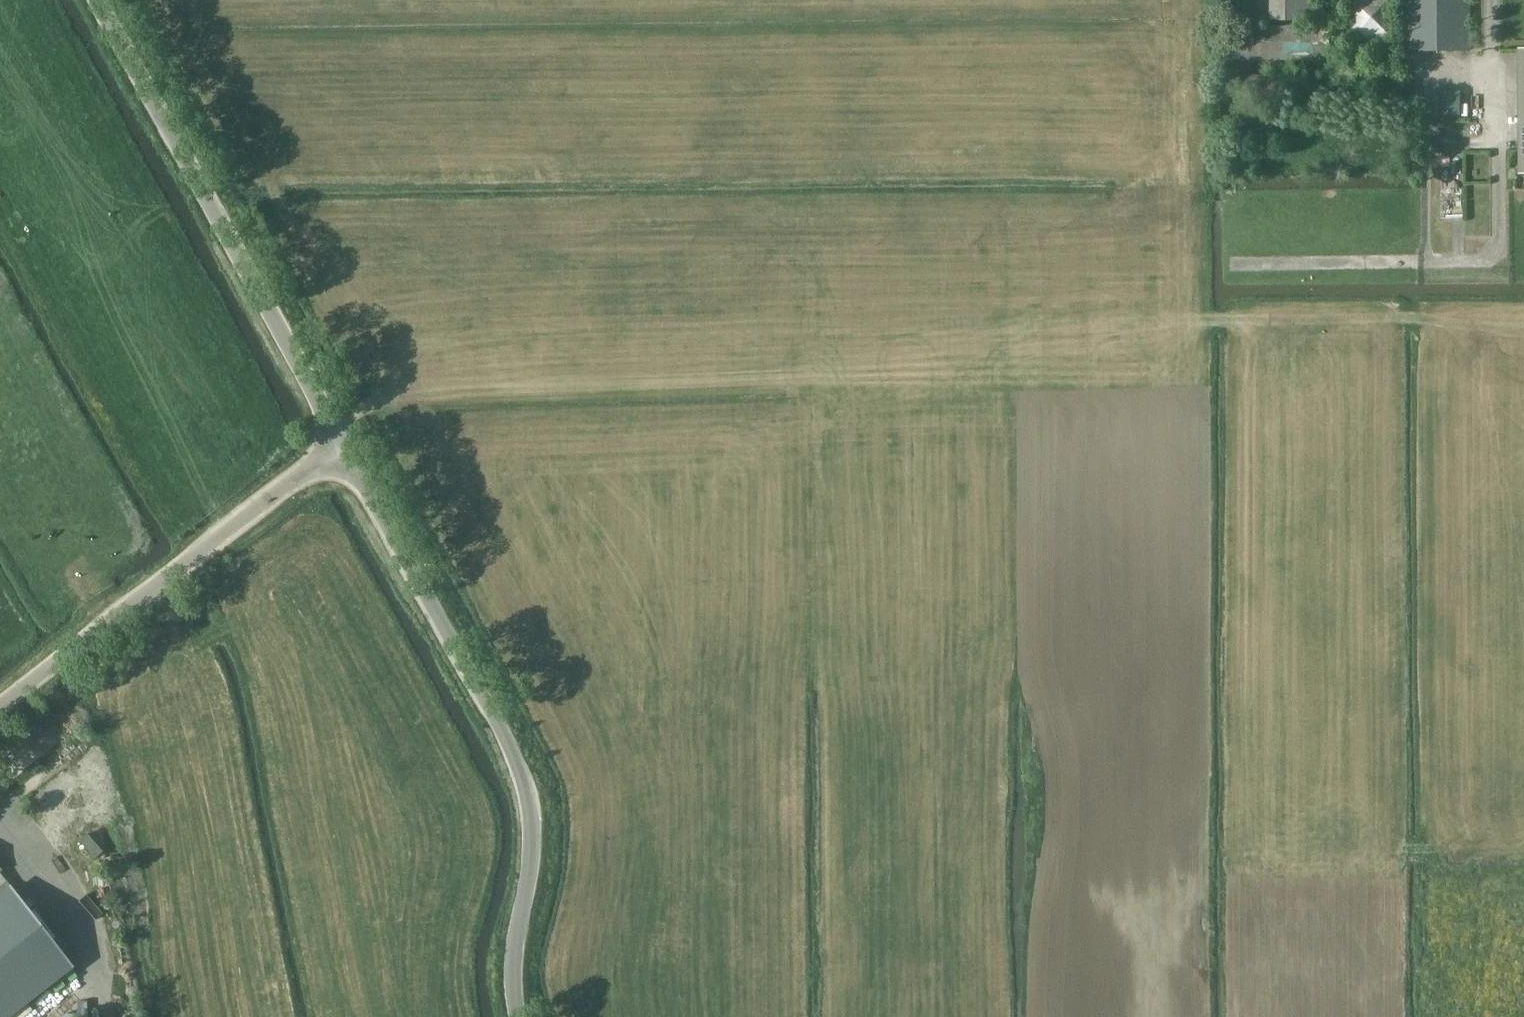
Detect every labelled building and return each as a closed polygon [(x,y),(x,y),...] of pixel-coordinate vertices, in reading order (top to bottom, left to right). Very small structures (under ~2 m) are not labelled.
[(1318,0),(1248,0),(1248,21),(1279,20),(1317,20),(1318,0)] [(1396,37),(1395,0),(1353,0),(1354,37),(1396,37)] [(1470,50),(1470,0),(1406,0),(1406,50),(1470,50)] [(1329,60),(1329,27),(1238,26),(1238,5),(1229,5),(1228,25),(1227,25),(1227,59),(1329,60)] [(72,966),(12,888),(0,898),(0,1016),(6,1016),(72,966)]
